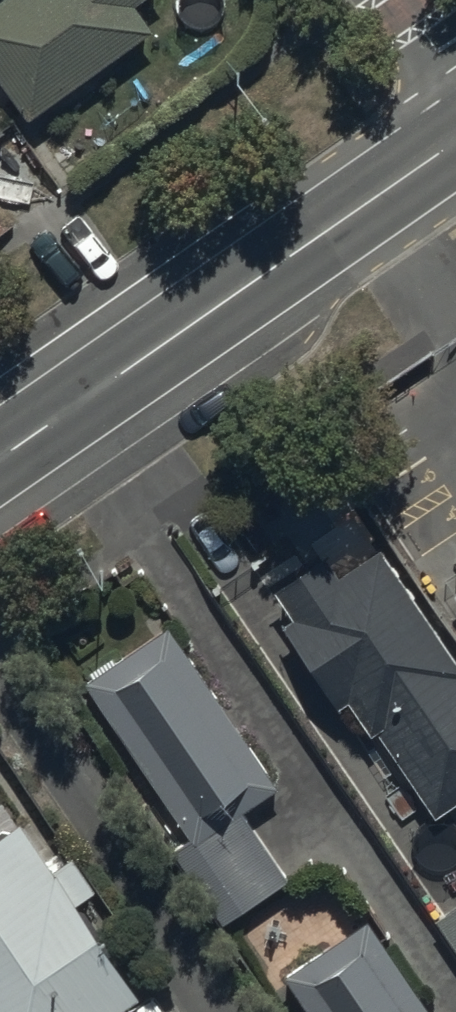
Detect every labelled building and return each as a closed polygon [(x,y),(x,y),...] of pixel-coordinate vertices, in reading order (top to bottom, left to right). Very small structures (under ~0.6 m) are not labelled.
[(0,7),(0,78),(34,122),(151,31),(136,12),(151,0),(9,0),(0,7)] [(281,630),(338,712),(346,707),(369,741),(377,736),(435,821),(455,807),(455,664),(380,554),(338,583),(323,561),(276,594),(294,621),(281,630)] [(277,794),(166,630),(84,686),(189,841),(169,855),(221,931),(288,885),(243,818),(277,794)] [(140,1003),(76,909),(96,896),(70,859),(51,872),(16,821),(0,832),(0,1011),(127,1011),(140,1003)] [(433,924),(455,958),(455,908),(433,924)] [(366,925),(282,982),(303,1011),(425,1011),(366,925)]
